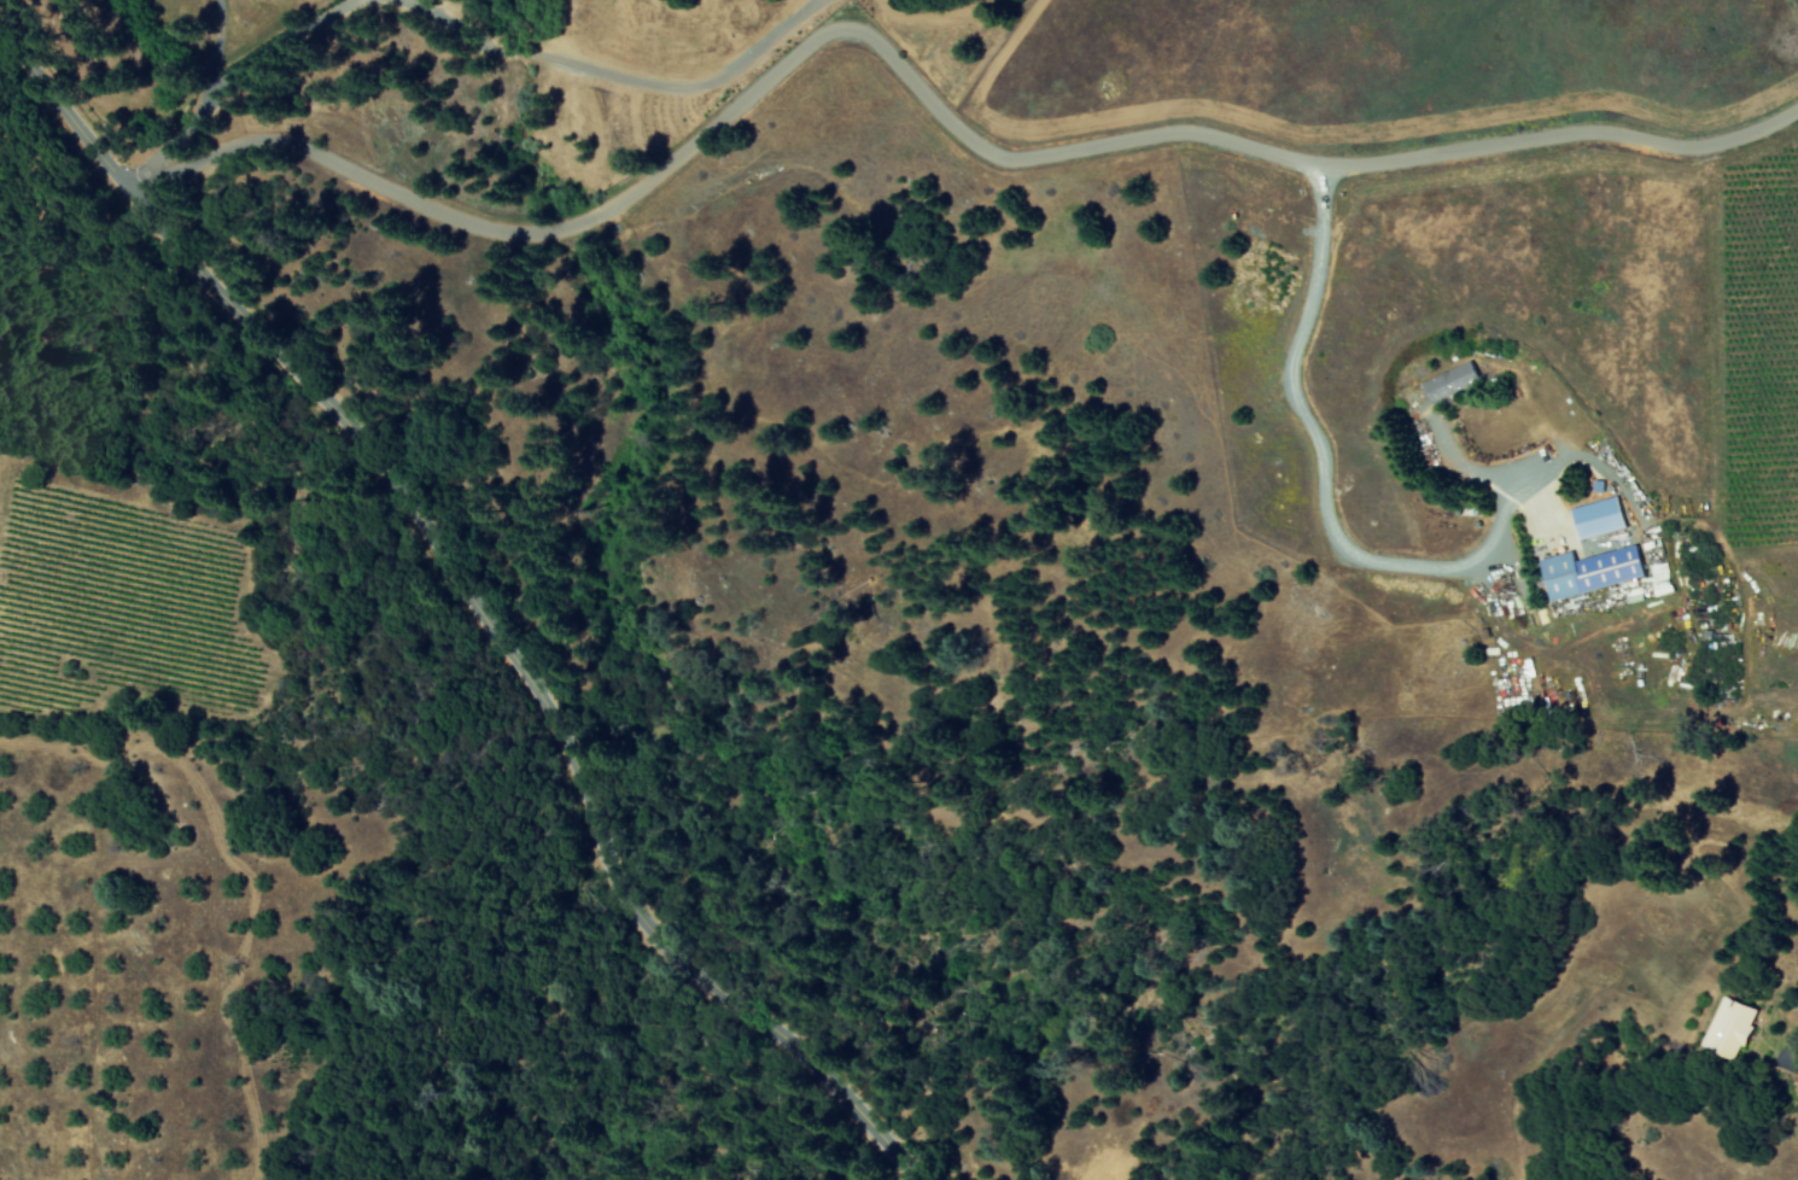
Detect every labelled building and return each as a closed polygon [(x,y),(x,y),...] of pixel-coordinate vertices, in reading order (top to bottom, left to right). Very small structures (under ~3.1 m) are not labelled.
[(1430,382),(1441,408),(1493,385),(1482,360),(1430,382)] [(1585,541),(1631,528),(1622,497),(1576,510),(1585,541)] [(1651,577),(1628,583),(1632,602),(1676,592),(1664,538),(1643,543),(1651,577)] [(1556,601),(1650,578),(1642,546),(1580,561),(1578,552),(1546,560),(1556,601)] [(1744,1060),(1767,1007),(1735,992),(1711,1045),(1744,1060)]
